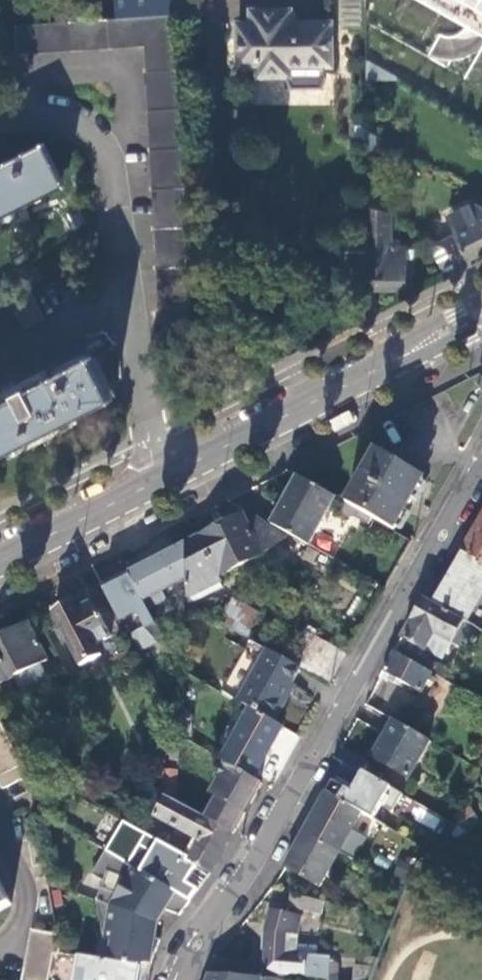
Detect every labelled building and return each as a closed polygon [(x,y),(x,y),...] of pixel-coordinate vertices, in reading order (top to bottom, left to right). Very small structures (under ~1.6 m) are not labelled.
[(59,23),(72,22),(71,0),(58,0),(59,23)] [(117,19),(138,17),(137,0),(116,0),(117,19)] [(172,0),(137,0),(138,17),(173,15),(172,0)] [(481,29),(481,0),(432,0),(481,29)] [(331,65),(330,20),(292,20),(292,10),(252,10),(252,23),(239,23),(239,66),(259,66),(260,76),(290,76),(290,71),(306,71),(306,66),(331,65)] [(158,309),(189,307),(185,151),(173,15),(138,17),(117,19),(72,22),(59,23),(16,26),(18,55),(145,45),(158,309)] [(62,188),(41,146),(0,166),(0,219),(62,188)] [(451,250),(462,271),(475,265),(471,257),(481,252),(481,207),(473,202),(447,216),(456,235),(440,244),(451,250)] [(368,271),(368,291),(379,291),(406,291),(406,247),(390,248),(390,215),(368,203),(368,251),(368,271)] [(451,250),(440,244),(434,247),(450,277),(462,271),(451,250)] [(368,251),(337,251),(337,271),(368,271),(368,251)] [(368,291),(369,318),(379,313),(379,291),(368,291)] [(57,428),(109,402),(87,358),(0,400),(0,456),(57,428)] [(376,454),(347,505),(393,531),(403,512),(398,510),(406,497),(410,499),(422,480),(376,454)] [(272,524),(307,544),(309,545),(335,498),(298,477),(272,524)] [(461,552),(481,564),(481,514),(461,552)] [(184,580),(184,601),(254,559),(279,539),(252,516),(241,522),(238,516),(183,544),(184,580)] [(127,572),(146,609),(163,601),(164,598),(161,592),(184,580),(183,544),(127,572)] [(461,552),(430,605),(477,632),(480,634),(481,631),(481,564),(461,552)] [(127,572),(100,585),(118,621),(136,612),(143,626),(125,635),(134,652),(162,639),(146,609),(127,572)] [(52,612),(78,664),(99,654),(93,642),(109,634),(91,599),(83,603),(79,596),(71,600),(70,598),(51,607),(53,611),(52,612)] [(220,623),(246,637),(260,611),(233,597),(220,623)] [(477,632),(430,605),(423,601),(402,639),(424,652),(434,634),(466,652),(477,632)] [(0,636),(0,682),(12,676),(38,663),(45,660),(27,623),(0,636)] [(330,684),(348,651),(306,628),(287,660),(302,668),(330,684)] [(437,665),(399,644),(395,652),(432,673),(437,665)] [(302,668),(287,660),(267,649),(238,701),(250,708),(277,722),(289,699),(286,697),(302,668)] [(432,673),(395,652),(383,672),(420,693),(432,673)] [(38,663),(12,676),(18,687),(23,689),(42,680),(44,674),(38,663)] [(283,725),(277,722),(250,708),(221,758),(225,761),(251,776),(283,725)] [(408,778),(429,741),(394,721),(374,758),(408,778)] [(0,722),(0,786),(1,787),(27,775),(0,722)] [(371,764),(343,748),(337,759),(343,763),(363,776),(365,772),(371,764)] [(222,782),(202,815),(231,830),(260,781),(251,776),(225,761),(215,778),(222,782)] [(343,763),(327,792),(360,812),(384,826),(403,794),(365,772),(363,776),(343,763)] [(139,782),(139,795),(165,795),(173,799),(175,771),(163,770),(163,783),(139,782)] [(327,792),(303,831),(338,851),(360,812),(327,792)] [(202,815),(173,799),(165,795),(155,814),(158,816),(174,825),(194,836),(199,839),(191,854),(188,859),(210,871),(231,832),(231,830),(202,815)] [(174,825),(158,816),(153,824),(170,833),(174,825)] [(446,843),(467,832),(458,827),(441,836),(446,843)] [(338,851),(303,831),(283,866),(318,886),(338,851)] [(121,860),(149,876),(163,852),(135,836),(121,860)] [(186,851),(191,854),(199,839),(194,836),(186,851)] [(104,850),(91,874),(102,881),(92,897),(99,928),(101,937),(106,938),(103,958),(130,962),(149,962),(158,939),(159,938),(153,936),(163,909),(177,914),(187,900),(149,876),(121,860),(104,850)] [(8,904),(0,887),(0,909),(8,904)] [(325,901),(292,893),(289,904),(322,913),(325,901)] [(264,973),(327,977),(328,956),(314,955),(315,947),(296,946),(296,934),(301,913),(271,907),(266,932),(264,973)] [(25,979),(45,979),(51,949),(55,950),(52,932),(33,928),(25,979)] [(101,937),(99,928),(94,956),(103,958),(106,938),(101,937)] [(74,979),(142,979),(149,962),(130,962),(103,958),(94,956),(79,954),(74,979)] [(243,960),(216,958),(210,974),(242,976),(243,960)]
